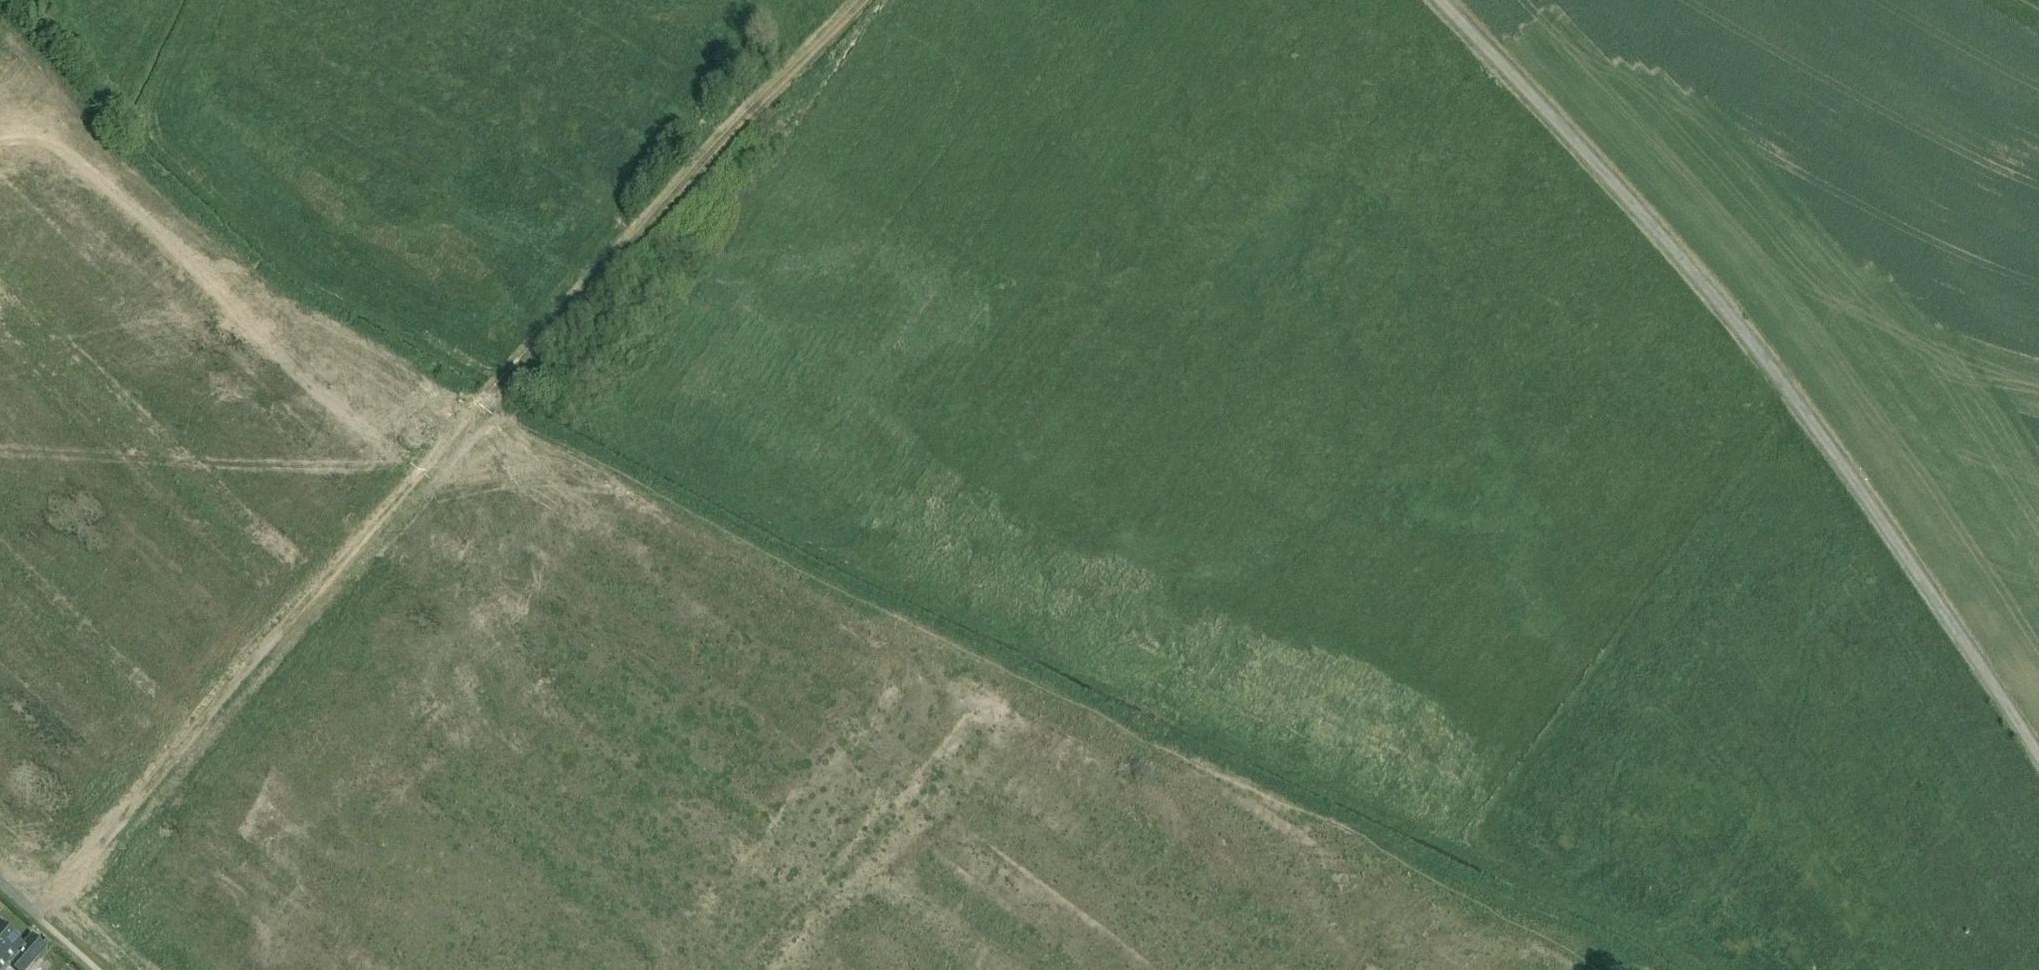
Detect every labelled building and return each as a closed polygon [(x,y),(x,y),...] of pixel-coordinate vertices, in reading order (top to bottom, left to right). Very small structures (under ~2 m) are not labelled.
[(0,920),(0,969),(3,969),(26,941),(0,920)]
